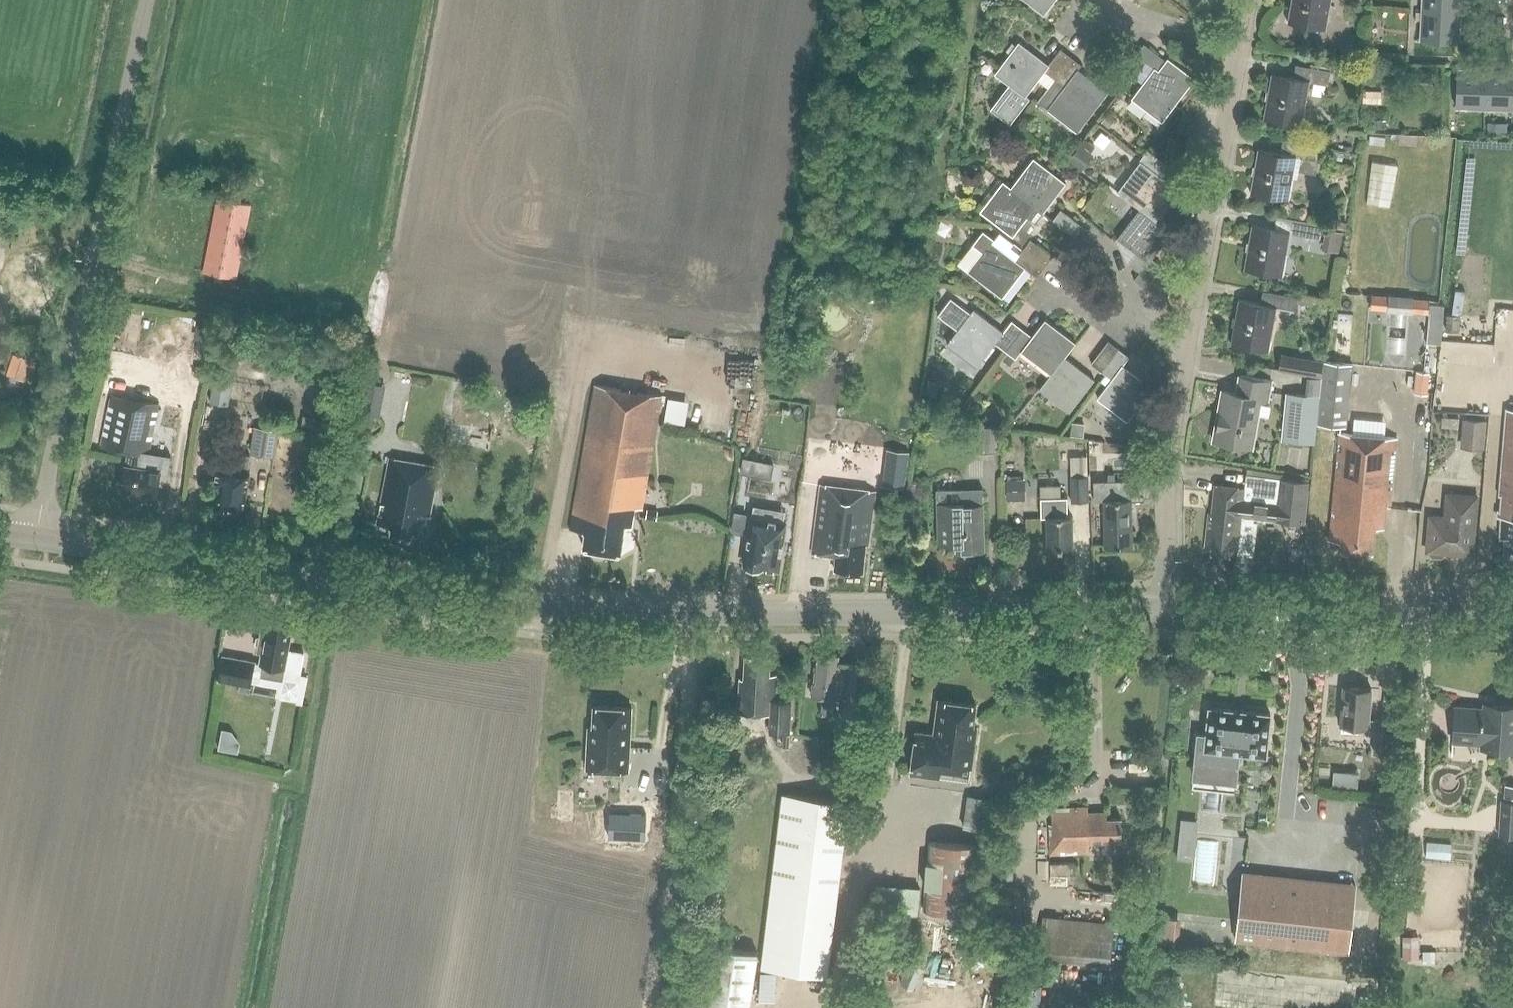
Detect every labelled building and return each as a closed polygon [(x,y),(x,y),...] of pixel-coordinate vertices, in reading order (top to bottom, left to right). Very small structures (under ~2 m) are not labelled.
[(1042,14),(1054,0),(1024,0),(1042,14)] [(1287,23),(1325,30),(1330,0),(1291,0),(1287,23)] [(1421,13),(1459,15),(1460,0),(1421,0),(1421,2),(1413,1),(1413,10),(1421,11),(1421,13)] [(1459,15),(1421,13),(1419,41),(1457,43),(1459,15)] [(1042,72),(1048,66),(1017,43),(993,74),(1008,86),(992,108),(1012,124),(1032,98),(1026,94),(1042,72)] [(1158,72),(1166,62),(1143,44),(1135,54),(1153,69),(1158,72)] [(1048,66),(1042,72),(1052,80),(1070,57),(1060,50),(1048,66)] [(1047,86),(1049,87),(1037,102),(1077,133),(1107,92),(1077,70),(1081,65),(1070,57),(1052,80),(1047,86)] [(1185,92),(1195,78),(1169,58),(1166,62),(1158,72),(1153,69),(1130,99),(1161,123),(1185,92)] [(1309,82),(1328,85),(1330,72),(1295,66),(1293,78),(1270,74),(1262,119),(1301,126),(1309,82)] [(1484,108),(1485,71),(1456,70),(1455,107),(1484,108)] [(1484,108),(1512,109),(1512,72),(1485,71),(1484,108)] [(1108,115),(1101,123),(1109,128),(1115,121),(1108,115)] [(1487,123),(1487,132),(1507,132),(1507,123),(1487,123)] [(1295,157),(1314,161),(1316,147),(1282,141),(1280,154),(1257,149),(1249,193),(1288,200),(1295,157)] [(1139,162),(1140,163),(1117,192),(1138,208),(1139,208),(1155,220),(1178,191),(1161,177),(1169,167),(1147,151),(1139,162)] [(1034,206),(1035,207),(1042,213),(1065,183),(1032,158),(1010,187),(1034,205),(1034,206)] [(1367,201),(1389,206),(1397,166),(1373,161),(1367,201)] [(979,212),(1023,245),(1032,232),(1028,230),(1035,221),(1029,216),(1035,207),(1034,206),(1034,205),(1010,187),(1002,181),(979,212)] [(218,199),(203,272),(236,278),(250,205),(218,199)] [(1139,208),(1138,208),(1116,240),(1135,254),(1128,264),(1139,273),(1133,280),(1144,288),(1161,267),(1152,259),(1172,232),(1155,220),(1139,208)] [(1061,210),(1053,220),(1077,238),(1085,227),(1061,210)] [(1307,237),(1320,239),(1322,225),(1310,223),(1275,217),(1273,229),(1251,226),(1243,270),(1281,277),(1288,234),(1307,237)] [(1022,250),(1022,249),(1001,232),(996,239),(983,230),(957,264),(966,272),(1001,298),(1024,269),(1036,278),(1044,267),(1022,250)] [(1022,249),(1022,250),(1044,267),(1052,256),(1051,256),(1030,240),(1022,249)] [(1276,308),(1294,311),(1296,297),(1262,292),(1259,305),(1238,301),(1230,345),(1269,352),(1276,308)] [(995,344),(1004,351),(1021,329),(1011,321),(1002,333),(972,310),(971,312),(952,298),(939,316),(957,330),(946,345),(976,368),(995,344)] [(1430,300),(1414,298),(1412,312),(1429,313),(1430,300)] [(1020,352),(1049,374),(1050,374),(1063,357),(1064,358),(1075,343),(1044,319),(1031,337),(1021,329),(1004,351),(1006,353),(1001,358),(1010,365),(1020,352)] [(1094,367),(1100,371),(1117,349),(1107,341),(1090,364),(1094,367)] [(1127,356),(1117,349),(1100,371),(1110,379),(1096,398),(1126,421),(1151,388),(1121,365),(1127,356)] [(38,362),(14,354),(7,375),(25,381),(27,374),(33,376),(38,362)] [(1279,370),(1321,376),(1324,362),(1281,356),(1279,370)] [(1050,374),(1049,374),(1037,389),(1068,412),(1092,380),(1064,358),(1063,357),(1050,374)] [(1345,427),(1351,364),(1324,363),(1318,424),(1345,427)] [(1430,372),(1416,372),(1415,392),(1429,393),(1430,372)] [(1260,403),(1267,404),(1271,383),(1239,377),(1236,394),(1222,391),(1213,442),(1252,449),(1260,403)] [(234,383),(215,379),(211,402),(230,406),(234,383)] [(942,385),(929,381),(925,393),(938,398),(942,385)] [(662,396),(595,385),(570,530),(585,532),(583,548),(620,554),(625,526),(632,527),(635,508),(643,510),(662,396)] [(689,420),(692,397),(672,394),(669,417),(689,420)] [(1314,444),(1319,396),(1287,394),(1283,442),(1314,444)] [(122,490),(156,496),(160,471),(141,468),(143,455),(148,456),(159,405),(112,395),(101,447),(129,452),(127,466),(126,465),(122,490)] [(1500,517),(1499,537),(1504,537),(1503,562),(1512,562),(1512,409),(1502,408),(1497,516),(1500,517)] [(1441,417),(1441,427),(1458,428),(1459,418),(1441,417)] [(1487,419),(1463,417),(1461,447),(1485,449),(1487,419)] [(1085,424),(1072,422),(1070,436),(1083,437),(1085,424)] [(970,452),(998,451),(997,425),(970,426),(970,452)] [(276,457),(280,431),(254,427),(250,453),(276,457)] [(1330,431),(1327,461),(1336,462),(1329,540),(1341,541),(1340,549),(1372,552),(1374,531),(1383,532),(1385,507),(1389,507),(1396,437),(1330,431)] [(327,443),(306,442),(305,452),(326,453),(327,443)] [(1071,471),(1070,476),(1088,476),(1088,471),(1087,451),(1070,452),(1071,471)] [(250,472),(248,472),(250,456),(235,453),(232,469),(218,467),(215,483),(221,484),(217,508),(244,512),(250,472)] [(1150,479),(1151,454),(1138,453),(1136,478),(1150,479)] [(430,516),(429,516),(438,467),(390,458),(377,524),(392,527),(391,533),(411,537),(412,530),(427,533),(430,516)] [(751,476),(754,462),(743,459),(740,474),(751,476)] [(905,490),(907,477),(884,474),(882,487),(905,490)] [(1239,517),(1303,524),(1306,525),(1311,483),(1249,476),(1248,487),(1213,483),(1210,512),(1207,512),(1203,545),(1210,546),(1209,553),(1228,555),(1229,548),(1236,549),(1239,517)] [(1091,502),(1089,477),(1071,478),(1072,503),(1091,502)] [(1026,479),(1006,479),(1006,501),(1026,501),(1026,479)] [(1131,546),(1130,479),(1092,480),(1092,500),(1103,500),(1104,547),(1131,546)] [(865,547),(868,547),(876,491),(821,484),(812,554),(836,557),(835,571),(863,574),(865,547)] [(984,551),(983,505),(983,489),(938,490),(939,544),(955,544),(955,552),(984,551)] [(1472,554),(1476,495),(1446,492),(1444,516),(1429,515),(1426,550),(1428,550),(1428,553),(1430,556),(1441,557),(1444,554),(1444,552),(1472,554)] [(447,497),(446,505),(454,506),(455,499),(447,497)] [(1072,548),(1071,515),(1067,515),(1066,497),(1039,498),(1040,517),(1046,517),(1047,549),(1072,548)] [(649,509),(647,519),(658,521),(660,511),(649,509)] [(744,565),(779,570),(786,522),(752,517),(744,565)] [(260,663),(263,664),(262,672),(276,674),(278,666),(285,668),(292,628),(267,623),(266,633),(261,632),(258,651),(262,652),(260,663)] [(843,719),(864,721),(870,666),(838,663),(838,656),(819,654),(816,683),(813,683),(812,696),(823,697),(821,715),(833,716),(835,698),(845,699),(843,719)] [(254,662),(222,656),(218,681),(250,686),(254,662)] [(791,702),(776,701),(777,676),(769,675),(770,658),(746,656),(744,679),(740,679),(738,713),(770,715),(769,733),(789,734),(791,702)] [(1374,754),(1389,755),(1392,721),(1377,720),(1377,721),(1369,720),(1372,689),(1343,687),(1340,726),(1368,728),(1368,727),(1376,728),(1374,754)] [(911,773),(939,777),(941,763),(972,767),(977,727),(973,727),(976,705),(938,700),(934,734),(917,732),(911,773)] [(1512,751),(1512,705),(1493,704),(1493,709),(1455,706),(1453,742),(1490,745),(1490,749),(1512,751)] [(593,728),(588,728),(586,769),(629,771),(632,708),(594,706),(593,728)] [(1197,734),(1193,778),(1235,782),(1238,752),(1266,755),(1270,713),(1208,707),(1205,735),(1197,734)] [(841,738),(855,740),(856,730),(842,728),(841,738)] [(1337,785),(1363,785),(1363,768),(1337,768),(1337,785)] [(1512,836),(1512,786),(1506,785),(1505,799),(1501,799),(1500,835),(1512,836)] [(827,976),(837,897),(849,802),(781,794),(769,891),(760,968),(827,976)] [(1122,840),(1122,819),(1107,819),(1107,813),(1088,813),(1088,807),(1052,809),(1052,825),(1049,825),(1050,856),(1089,854),(1089,841),(1122,840)] [(647,838),(648,812),(610,810),(609,836),(647,838)] [(928,841),(922,911),(973,915),(979,845),(928,841)] [(1195,844),(1178,843),(1177,858),(1194,860),(1195,844)] [(1051,875),(1076,874),(1076,863),(1051,864),(1051,875)] [(1236,940),(1348,952),(1355,884),(1243,872),(1236,940)] [(898,898),(921,899),(922,883),(899,882),(898,898)] [(1164,937),(1184,938),(1185,913),(1165,912),(1164,937)] [(1115,923),(1042,916),(1037,960),(1110,968),(1115,923)] [(1421,935),(1404,935),(1405,959),(1421,959),(1421,935)] [(1001,975),(1004,952),(963,946),(960,969),(1001,975)] [(1422,952),(1423,963),(1434,963),(1434,952),(1422,952)]
